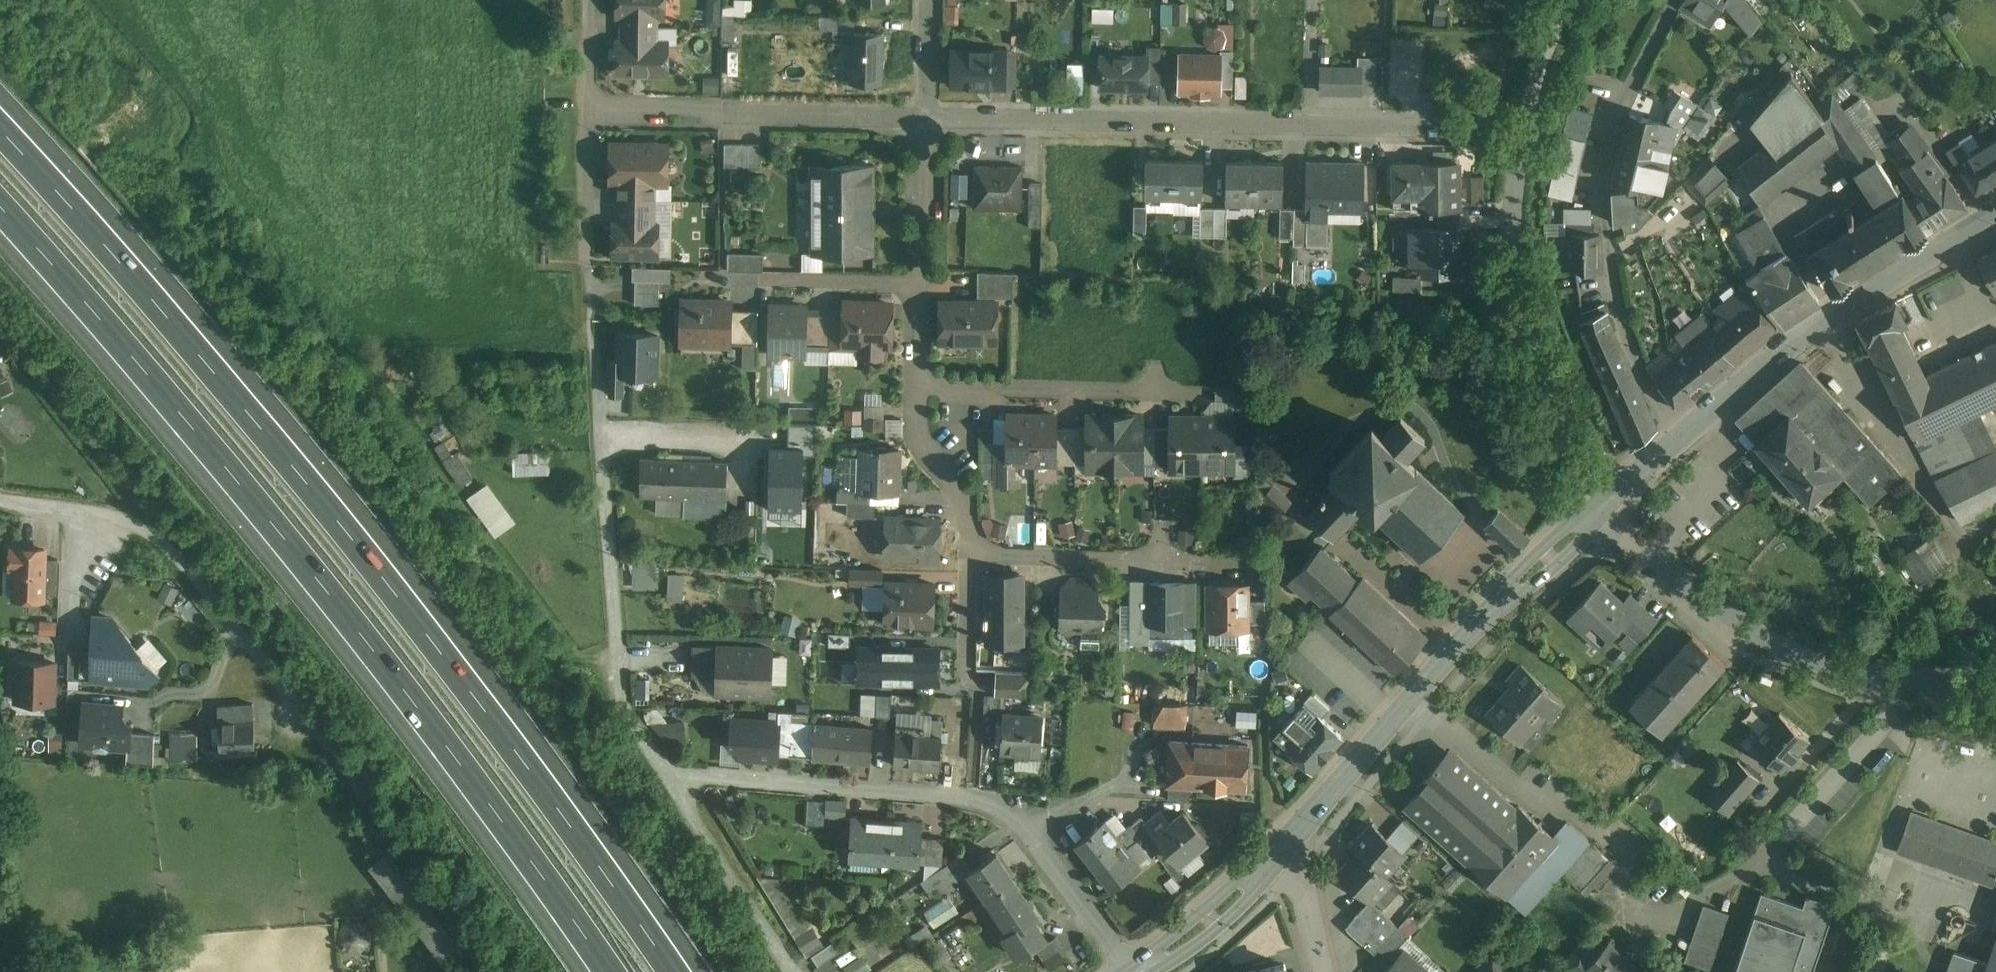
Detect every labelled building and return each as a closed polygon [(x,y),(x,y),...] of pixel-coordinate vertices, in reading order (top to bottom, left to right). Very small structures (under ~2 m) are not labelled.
[(617,14),(621,14),(658,15),(664,15),(664,0),(618,0),(617,14)] [(750,0),(729,0),(729,13),(750,13),(750,0)] [(1681,9),(1708,26),(1716,13),(1717,14),(1726,1),(1751,33),(1763,17),(1749,0),(1686,0),(1681,9)] [(1186,4),(1174,4),(1174,24),(1186,25),(1186,4)] [(1828,13),(1822,4),(1816,9),(1822,17),(1828,13)] [(658,15),(621,14),(621,27),(658,27),(658,15)] [(854,18),(820,17),(820,30),(854,31),(854,18)] [(1204,47),(1229,48),(1229,24),(1205,23),(1204,47)] [(658,27),(621,27),(621,44),(657,44),(658,27)] [(883,35),(851,34),(850,82),(882,83),(883,35)] [(621,44),(617,44),(617,73),(667,74),(667,45),(657,44),(621,44)] [(994,51),(953,50),(952,86),(994,87),(994,51)] [(1005,51),(994,51),(994,87),(1004,87),(1005,51)] [(1221,57),(1180,56),(1179,90),(1220,91),(1221,57)] [(1102,57),(1101,89),(1146,90),(1147,57),(1102,57)] [(1066,62),(1065,93),(1082,94),(1084,63),(1066,62)] [(1362,69),(1321,68),(1321,92),(1361,93),(1362,69)] [(1840,81),(1849,93),(1863,82),(1853,70),(1840,81)] [(1791,74),(1750,122),(1768,145),(1817,107),(1791,74)] [(1231,107),(1251,107),(1252,77),(1232,76),(1231,107)] [(1700,105),(1675,91),(1666,105),(1672,108),(1666,124),(1684,128),(1685,127),(1699,107),(1700,105)] [(1889,141),(1860,99),(1844,110),(1876,157),(1875,157),(1879,162),(1896,151),(1889,141)] [(1712,116),(1699,107),(1685,127),(1697,135),(1712,116)] [(1591,114),(1570,109),(1563,137),(1585,143),(1591,114)] [(1633,116),(1630,115),(1622,150),(1667,160),(1670,145),(1675,146),(1684,129),(1683,129),(1684,128),(1666,124),(1633,116)] [(1946,174),(1910,125),(1889,141),(1896,151),(1906,164),(1901,168),(1918,192),(1946,174)] [(1585,143),(1563,137),(1555,176),(1577,181),(1585,143)] [(1966,155),(1959,144),(1947,152),(1955,163),(1958,161),(1981,198),(1995,188),(1995,137),(1966,155)] [(656,143),(641,142),(641,144),(611,144),(611,155),(615,160),(614,184),(618,184),(655,185),(667,185),(667,155),(662,155),(657,149),(657,144),(656,144),(656,143)] [(760,145),(725,145),(724,168),(760,168),(760,145)] [(1419,145),(1419,163),(1457,163),(1457,145),(1419,145)] [(1667,160),(1622,150),(1614,182),(1622,184),(1642,188),(1641,193),(1656,196),(1661,190),(1669,161),(1667,160)] [(1859,197),(1883,188),(1869,152),(1853,158),(1859,173),(1851,176),(1859,197)] [(1709,156),(1685,182),(1705,204),(1731,180),(1709,156)] [(1175,160),(1147,160),(1146,197),(1174,197),(1175,160)] [(1203,161),(1175,160),(1174,197),(1202,198),(1203,161)] [(1255,162),(1227,162),(1226,203),(1254,203),(1255,162)] [(1283,162),(1255,162),(1254,203),(1282,203),(1283,162)] [(1363,164),(1320,163),(1320,165),(1309,165),(1309,163),(1307,163),(1306,209),(1306,220),(1308,220),(1327,220),(1328,204),(1363,204),(1363,210),(1363,164)] [(1457,163),(1393,164),(1394,197),(1419,197),(1420,209),(1433,209),(1457,209),(1457,208),(1457,163)] [(873,166),(812,166),(813,254),(873,254),(873,166)] [(1022,167),(975,166),(974,209),(996,209),(996,203),(1020,204),(1020,210),(1021,210),(1022,167)] [(1918,192),(1906,200),(1927,232),(1966,207),(1947,176),(1946,174),(1918,192)] [(1786,253),(1740,175),(1718,196),(1760,269),(1762,268),(1786,253)] [(655,185),(618,184),(618,200),(655,201),(655,200),(655,185)] [(1042,184),(1029,184),(1028,228),(1041,228),(1042,184)] [(1642,188),(1622,184),(1620,191),(1613,192),(1614,224),(1622,222),(1635,218),(1646,206),(1656,196),(1641,193),(1642,188)] [(1419,197),(1394,197),(1394,209),(1420,209),(1419,197)] [(655,201),(618,200),(618,225),(654,226),(654,213),(655,201)] [(671,200),(655,200),(655,201),(654,213),(670,213),(671,200)] [(1838,200),(1787,232),(1796,245),(1846,213),(1838,200)] [(1147,206),(1134,206),(1134,232),(1147,232),(1147,206)] [(1646,206),(1635,218),(1622,222),(1625,233),(1638,229),(1654,213),(1646,206)] [(1214,208),(1200,208),(1200,236),(1213,236),(1214,208)] [(1227,208),(1214,208),(1213,236),(1227,237),(1227,208)] [(1457,208),(1457,209),(1433,209),(1433,219),(1437,219),(1461,218),(1461,208),(1457,208)] [(1294,209),(1280,209),(1280,238),(1294,238),(1294,209)] [(1306,209),(1294,209),(1294,238),(1307,238),(1308,220),(1306,220),(1306,209)] [(1461,218),(1437,219),(1437,229),(1457,229),(1461,229),(1461,218)] [(1398,219),(1376,219),(1377,234),(1398,233),(1398,219)] [(1327,220),(1308,220),(1307,238),(1294,238),(1293,245),(1328,246),(1328,220),(1327,220)] [(618,225),(614,225),(613,255),(658,256),(658,226),(654,226),(618,225)] [(1437,229),(1409,229),(1409,265),(1420,265),(1420,275),(1458,275),(1457,229),(1437,229)] [(1679,249),(1697,236),(1692,229),(1674,242),(1679,249)] [(1599,236),(1570,235),(1575,269),(1599,273),(1599,236)] [(1995,250),(1978,260),(1995,293),(1995,292),(1995,250)] [(1786,253),(1762,268),(1768,278),(1762,281),(1757,274),(1747,280),(1779,327),(1819,301),(1798,268),(1797,268),(1789,256),(1788,256),(1786,253)] [(764,258),(728,254),(728,271),(763,272),(764,258)] [(1014,274),(978,272),(978,298),(1013,298),(1014,274)] [(1422,278),(1394,277),(1394,291),(1422,292),(1422,278)] [(659,282),(635,281),(635,305),(659,306),(659,282)] [(1711,330),(1688,349),(1681,340),(1680,340),(1646,368),(1678,410),(1777,327),(1748,285),(1715,311),(1723,321),(1711,330)] [(709,302),(683,301),(682,337),(729,339),(730,338),(731,310),(731,303),(710,302),(710,300),(709,300),(709,302)] [(880,304),(844,302),(844,312),(842,347),(849,348),(849,347),(865,347),(865,357),(882,357),(882,348),(891,348),(892,319),(890,319),(890,316),(882,309),(880,309),(880,304)] [(996,302),(941,302),(941,343),(996,343),(996,302)] [(1904,319),(1895,302),(1858,322),(1888,386),(1923,371),(1899,321),(1904,319)] [(807,307),(771,306),(769,355),(794,355),(794,349),(797,346),(805,346),(807,310),(807,307)] [(758,310),(731,310),(730,338),(744,338),(744,344),(758,344),(758,310)] [(831,311),(807,310),(805,346),(829,347),(831,311)] [(844,312),(831,311),(829,347),(842,347),(844,312)] [(1632,374),(1627,362),(1626,360),(1621,349),(1621,348),(1620,347),(1614,335),(1615,335),(1614,333),(1608,322),(1609,321),(1608,318),(1607,318),(1606,311),(1583,320),(1585,332),(1633,449),(1657,429),(1656,427),(1655,427),(1651,416),(1650,414),(1644,402),(1645,402),(1644,400),(1643,400),(1639,389),(1638,387),(1633,376),(1632,374)] [(1701,317),(1677,336),(1680,340),(1681,340),(1688,349),(1711,330),(1701,317)] [(658,336),(619,335),(618,363),(618,375),(623,375),(656,376),(658,336)] [(1888,386),(1895,399),(1894,399),(1915,442),(1942,429),(1969,416),(1981,410),(1995,403),(1995,340),(1923,371),(1888,386)] [(758,344),(744,344),(743,366),(757,366),(758,344)] [(618,363),(608,362),(607,374),(609,374),(609,396),(623,396),(623,375),(618,375),(618,363)] [(1903,475),(1803,363),(1770,393),(1769,391),(1736,421),(1756,444),(1789,414),(1841,473),(1869,505),(1903,475)] [(1246,388),(1216,387),(1215,402),(1234,402),(1234,411),(1248,412),(1246,388)] [(846,405),(846,424),(881,425),(882,406),(846,405)] [(1981,410),(1969,416),(1979,438),(1992,432),(1981,410)] [(1841,473),(1789,414),(1756,444),(1808,503),(1809,502),(1808,502),(1841,473)] [(1035,416),(1008,415),(1008,443),(1008,463),(1009,463),(1035,464),(1035,416)] [(1057,416),(1035,416),(1035,464),(1057,464),(1057,428),(1057,416)] [(1115,416),(1087,416),(1087,428),(1087,464),(1098,464),(1098,470),(1115,470),(1115,416)] [(1143,416),(1115,416),(1115,470),(1131,470),(1131,465),(1143,465),(1143,428),(1143,416)] [(1202,417),(1171,417),(1171,428),(1171,466),(1182,466),(1182,471),(1202,471),(1202,417)] [(1234,417),(1202,417),(1202,471),(1222,471),(1222,465),(1234,465),(1234,417)] [(1464,514),(1407,461),(1425,441),(1401,419),(1383,439),(1372,429),(1330,474),(1341,484),(1339,486),(1337,484),(1335,486),(1337,487),(1309,517),(1333,540),(1365,506),(1422,559),(1464,514)] [(1075,428),(1057,428),(1057,464),(1075,464),(1075,428)] [(1087,428),(1075,428),(1075,464),(1087,464),(1087,428)] [(1155,428),(1143,428),(1143,465),(1154,465),(1155,465),(1155,428)] [(1171,428),(1155,428),(1155,465),(1154,465),(1154,466),(1171,466),(1171,428)] [(1942,429),(1915,442),(1935,480),(1962,467),(1942,429)] [(433,449),(442,462),(452,455),(443,442),(433,449)] [(1008,443),(996,443),(996,478),(1009,479),(1009,463),(1008,463),(1008,443)] [(889,450),(885,445),(879,445),(874,449),(874,450),(860,450),(859,491),(899,493),(901,451),(889,450)] [(784,456),(770,456),(769,509),(802,510),(803,449),(784,448),(784,456)] [(1935,480),(1961,522),(1995,505),(1995,450),(1962,467),(1935,480)] [(452,455),(442,462),(461,488),(474,479),(456,453),(452,455)] [(550,456),(516,457),(517,479),(551,478),(550,456)] [(728,463),(641,459),(640,497),(685,499),(727,501),(728,463)] [(487,484),(468,498),(497,538),(516,524),(487,484)] [(1291,503),(1273,486),(1262,497),(1281,515),(1291,503)] [(727,501),(685,499),(683,517),(726,519),(727,501)] [(876,504),(847,503),(847,517),(875,518),(876,504)] [(1527,536),(1498,509),(1483,525),(1512,552),(1527,536)] [(912,518),(886,517),(886,537),(892,537),(891,557),(922,558),(926,562),(933,562),(939,557),(940,523),(920,522),(912,518)] [(985,534),(1006,535),(1008,522),(986,520),(985,534)] [(1931,537),(1902,556),(1920,584),(1949,565),(1931,537)] [(1358,581),(1322,547),(1288,582),(1307,599),(1311,594),(1330,612),(1358,581)] [(45,549),(12,548),(11,567),(17,567),(16,598),(43,599),(43,594),(45,558),(45,549)] [(58,559),(45,558),(43,594),(59,595),(61,561),(58,559)] [(632,563),(632,590),(655,591),(655,563),(632,563)] [(882,570),(852,569),(851,585),(881,586),(882,570)] [(668,598),(684,598),(685,576),(669,576),(668,598)] [(1021,577),(992,577),(992,599),(988,599),(988,616),(983,616),(983,624),(984,624),(984,638),(988,637),(989,642),(1021,642),(1021,605),(1017,602),(1021,596),(1021,577)] [(1399,612),(1362,578),(1358,581),(1395,616),(1399,612)] [(1089,583),(1068,580),(1062,591),(1061,623),(1065,627),(1078,628),(1081,632),(1100,633),(1101,611),(1102,611),(1105,608),(1097,601),(1097,589),(1089,583)] [(1395,616),(1358,581),(1330,612),(1395,673),(1423,643),(1395,616)] [(933,584),(887,582),(886,624),(932,626),(933,584)] [(1601,582),(1568,618),(1601,648),(1620,626),(1621,627),(1636,608),(1628,601),(1632,597),(1630,595),(1623,603),(1601,582)] [(1183,584),(1150,584),(1149,623),(1168,623),(1183,623),(1183,588),(1183,584)] [(1247,585),(1209,585),(1208,630),(1210,630),(1237,630),(1247,630),(1247,623),(1247,600),(1247,585)] [(1197,588),(1183,588),(1183,623),(1197,623),(1197,588)] [(1658,620),(1632,597),(1628,601),(1636,608),(1621,627),(1638,642),(1658,620)] [(1265,600),(1247,600),(1247,623),(1266,623),(1265,600)] [(1428,639),(1399,612),(1395,616),(1423,643),(1424,643),(1428,639)] [(111,617),(95,617),(94,651),(93,679),(148,684),(158,672),(111,617)] [(1183,623),(1168,623),(1167,632),(1170,635),(1183,635),(1183,623)] [(1237,630),(1210,630),(1210,643),(1237,644),(1237,630)] [(1100,633),(1081,632),(1081,648),(1100,649),(1100,633)] [(827,646),(849,646),(849,634),(827,634),(827,646)] [(1692,636),(1629,707),(1662,736),(1725,666),(1692,636)] [(81,650),(69,649),(68,676),(80,676),(81,650)] [(94,651),(81,650),(80,676),(80,678),(93,679),(94,651)] [(718,651),(695,650),(694,681),(717,681),(718,651)] [(938,650),(858,650),(858,684),(938,685),(938,650)] [(745,652),(718,651),(717,681),(717,697),(744,698),(745,652)] [(772,652),(745,652),(744,698),(770,699),(772,652)] [(55,662),(18,661),(17,701),(54,702),(55,662)] [(1563,703),(1521,666),(1508,681),(1514,687),(1489,716),(1521,745),(1522,744),(1517,740),(1542,712),(1549,718),(1550,718),(1563,703)] [(1032,673),(996,671),(995,696),(1031,697),(1032,673)] [(1313,693),(1305,702),(1318,715),(1322,718),(1330,709),(1313,693)] [(995,696),(985,695),(983,721),(997,722),(997,721),(1003,722),(1004,714),(1005,714),(1006,697),(995,696)] [(1305,702),(1273,737),(1287,749),(1318,715),(1305,702)] [(123,706),(85,703),(82,738),(88,738),(97,749),(106,750),(112,745),(129,747),(130,747),(131,732),(132,723),(128,722),(121,713),(122,712),(123,706)] [(1186,705),(1155,703),(1154,721),(1168,722),(1184,722),(1184,726),(1185,726),(1186,705)] [(253,705),(218,707),(219,723),(254,721),(253,705)] [(1238,710),(1238,725),(1258,725),(1259,711),(1238,710)] [(1542,712),(1517,740),(1522,744),(1521,745),(1528,752),(1554,722),(1550,718),(1549,718),(1542,712)] [(1005,714),(1004,714),(1003,722),(997,721),(997,722),(996,733),(1002,734),(1001,751),(1018,752),(1018,748),(1039,750),(1039,754),(1041,754),(1043,717),(1005,714)] [(1780,714),(1752,746),(1780,772),(1809,740),(1780,714)] [(792,715),(779,715),(778,727),(779,727),(777,758),(789,759),(791,725),(792,725),(792,715)] [(1318,715),(1287,749),(1312,772),(1343,738),(1322,718),(1318,715)] [(943,721),(931,720),(930,737),(942,738),(943,721)] [(254,721),(219,723),(220,755),(255,754),(254,721)] [(778,727),(733,725),(732,749),(741,749),(740,760),(777,762),(777,758),(779,727),(778,727)] [(815,726),(792,725),(791,725),(789,759),(812,761),(815,726)] [(873,731),(815,726),(812,761),(870,765),(873,731)] [(683,727),(654,730),(673,751),(685,750),(683,727)] [(924,730),(897,728),(896,735),(924,737),(924,730)] [(155,733),(131,732),(130,747),(129,747),(127,762),(154,764),(155,733)] [(197,735),(171,735),(172,760),(197,759),(197,735)] [(924,737),(896,735),(894,767),(940,770),(942,738),(930,737),(924,737)] [(1248,746),(1170,741),(1167,785),(1246,790),(1248,746)] [(1516,809),(1458,757),(1450,767),(1442,760),(1417,787),(1420,790),(1405,807),(1468,862),(1516,809)] [(1737,760),(1707,796),(1728,814),(1759,778),(1737,760)] [(1187,791),(1168,790),(1168,800),(1187,801),(1187,791)] [(733,797),(723,801),(730,820),(740,816),(733,797)] [(846,805),(826,804),(826,818),(846,819),(846,805)] [(1516,809),(1468,862),(1506,896),(1557,839),(1556,839),(1519,806),(1516,809)] [(1171,823),(1163,813),(1149,824),(1148,825),(1165,847),(1179,863),(1206,840),(1184,813),(1171,823)] [(1149,824),(1142,816),(1132,824),(1142,837),(1141,837),(1156,855),(1165,847),(1148,825),(1149,824)] [(893,823),(852,820),(849,859),(891,862),(893,823)] [(1419,835),(1403,820),(1395,829),(1412,844),(1419,835)] [(1908,821),(1898,852),(1995,886),(1995,852),(1908,821)] [(1104,822),(1077,843),(1099,871),(1126,850),(1125,849),(1116,837),(1104,822)] [(922,824),(893,823),(891,862),(919,864),(922,824)] [(1132,824),(1116,837),(1125,849),(1141,837),(1142,837),(1132,824)] [(1557,839),(1506,896),(1525,914),(1590,841),(1570,824),(1556,839),(1557,839)] [(1387,838),(1372,825),(1353,846),(1358,851),(1385,875),(1404,853),(1387,838)] [(1412,844),(1395,829),(1387,838),(1404,853),(1412,844)] [(943,840),(927,839),(925,864),(942,865),(943,840)] [(1612,862),(1592,844),(1563,875),(1592,901),(1592,900),(1585,893),(1612,862)] [(1126,850),(1099,871),(1113,889),(1140,868),(1126,850)] [(1385,875),(1358,851),(1339,873),(1370,901),(1371,902),(1390,880),(1385,875)] [(971,871),(970,871),(971,873),(988,898),(1013,881),(996,854),(971,871)] [(388,855),(371,868),(434,949),(450,936),(388,855)] [(960,856),(944,867),(953,881),(958,881),(971,873),(970,871),(971,871),(960,856)] [(944,867),(922,882),(932,896),(953,881),(944,867)] [(1013,881),(988,898),(1011,933),(1012,934),(1033,920),(1038,916),(1013,881)] [(1762,893),(1735,971),(1813,971),(1832,917),(1762,893)] [(1370,901),(1347,928),(1374,953),(1398,927),(1371,902),(1370,901)] [(927,912),(933,924),(954,915),(949,902),(927,912)] [(1706,905),(1687,962),(1710,970),(1729,913),(1706,905)] [(1033,920),(1012,934),(1011,933),(1004,937),(1018,957),(1045,938),(1033,920)] [(374,944),(373,923),(345,924),(345,945),(374,944)] [(1410,935),(1400,926),(1379,949),(1389,958),(1410,935)] [(921,931),(906,941),(912,949),(927,939),(921,931)] [(1056,937),(1037,950),(1043,960),(1059,950),(1063,947),(1056,937)] [(1558,969),(1561,971),(1583,971),(1598,955),(1583,942),(1558,969)] [(835,943),(812,959),(818,969),(841,953),(835,943)] [(1618,954),(1619,953),(1609,944),(1598,955),(1583,971),(1639,971),(1618,954)] [(1059,950),(1043,960),(1050,971),(1066,960),(1059,950)] [(1404,950),(1384,971),(1426,971),(1416,964),(1418,962),(1404,950)] [(1954,951),(1947,971),(1995,971),(1995,969),(1988,967),(1989,963),(1954,951)] [(1477,971),(1496,971),(1502,964),(1492,955),(1477,971)] [(845,971),(846,971),(868,971),(871,971),(863,959),(845,971)]
